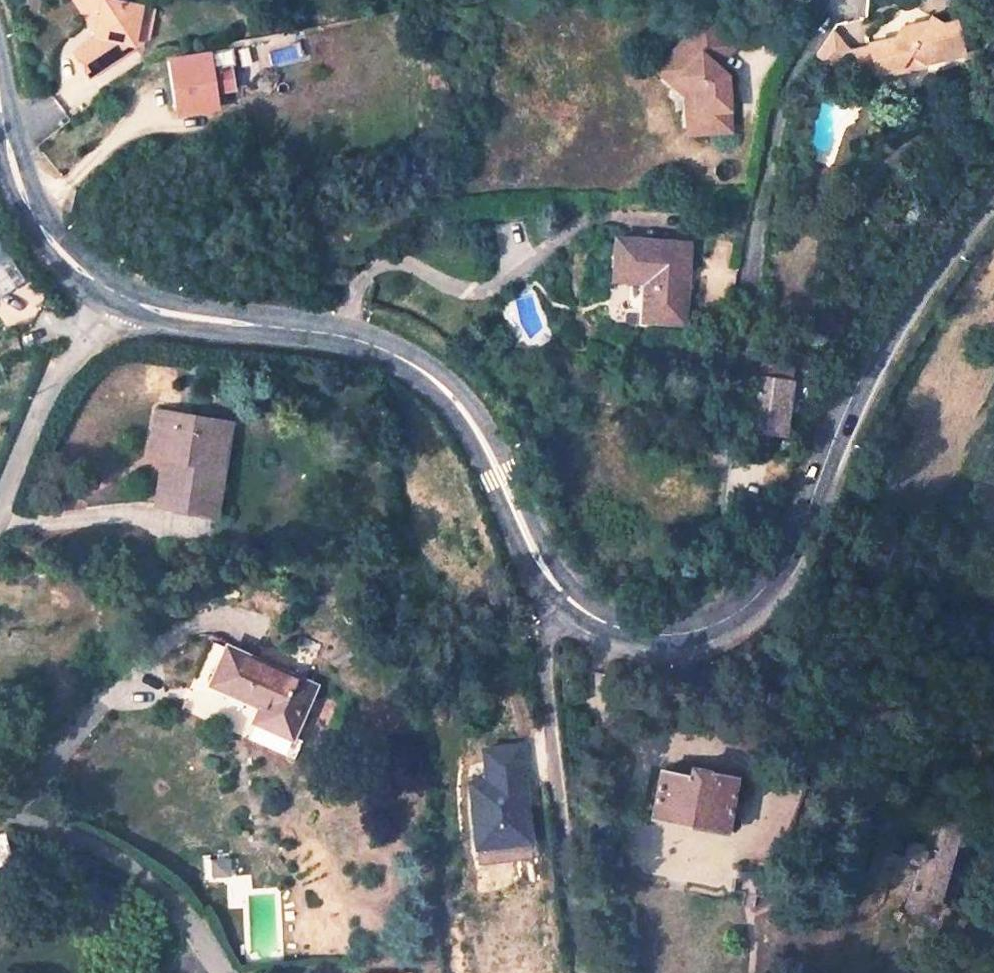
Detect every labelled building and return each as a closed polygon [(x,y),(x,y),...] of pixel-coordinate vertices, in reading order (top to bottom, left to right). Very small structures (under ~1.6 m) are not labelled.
[(148,11),(133,8),(128,0),(92,0),(101,12),(109,14),(104,41),(82,56),(98,80),(142,53),(148,11)] [(900,19),(890,37),(871,43),(872,48),(852,53),(860,80),(906,67),(914,55),(925,62),(970,50),(960,19),(944,23),(931,14),(924,28),(921,33),(916,30),(900,19)] [(697,91),(697,97),(699,114),(694,115),(695,141),(740,137),(736,85),(724,75),(713,65),(733,42),(706,19),(663,69),(682,84),(685,81),(697,91)] [(733,42),(713,65),(724,75),(743,51),(733,42)] [(221,106),(218,57),(178,60),(179,110),(221,106)] [(363,247),(375,248),(375,238),(364,238),(363,247)] [(692,247),(623,240),(620,270),(646,272),(643,322),(686,325),(692,247)] [(15,286),(0,256),(0,293),(15,286)] [(763,366),(763,376),(788,377),(789,367),(763,366)] [(793,379),(756,376),(751,423),(789,425),(793,379)] [(231,413),(156,397),(147,443),(160,445),(176,448),(167,494),(212,503),(231,413)] [(151,491),(167,494),(176,448),(160,445),(151,491)] [(311,676),(225,638),(208,676),(260,698),(253,714),(285,729),(311,676)] [(786,692),(774,689),(769,703),(780,707),(786,692)] [(463,863),(527,858),(517,743),(471,747),(474,779),(457,780),(463,863)] [(738,775),(665,758),(653,809),(725,826),(738,775)] [(918,853),(876,838),(865,870),(882,876),(885,870),(910,878),(905,894),(930,901),(943,869),(968,878),(976,856),(923,837),(918,853)]
